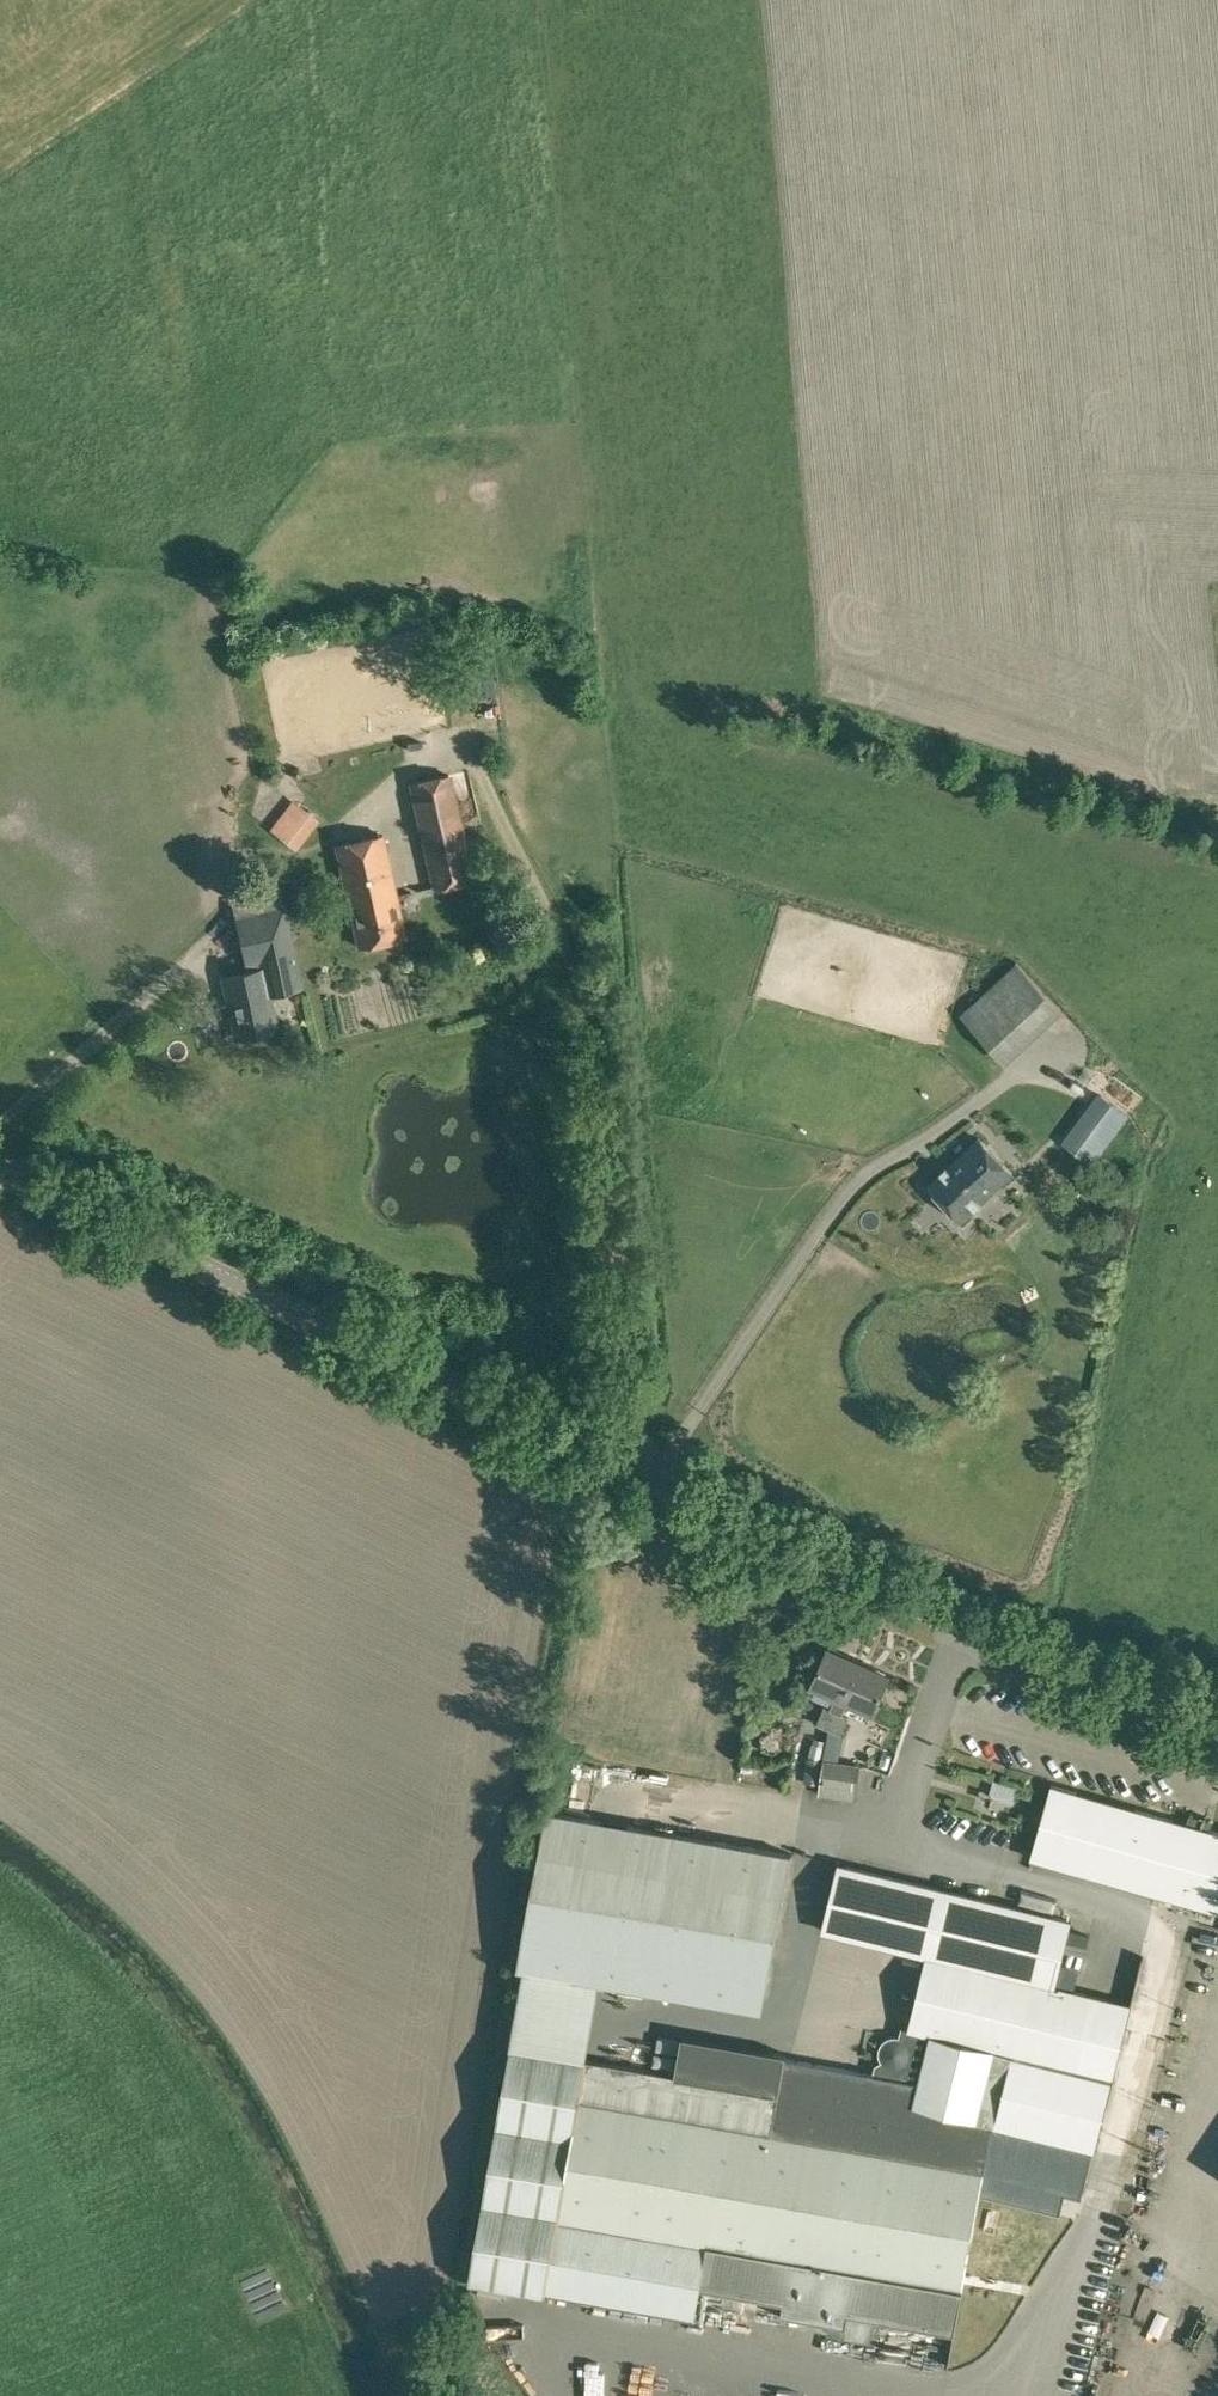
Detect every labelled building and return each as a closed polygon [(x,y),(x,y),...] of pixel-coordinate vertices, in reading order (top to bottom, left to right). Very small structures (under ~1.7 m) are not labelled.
[(296,779),(301,777),(302,772),(299,769),(294,770),(293,775),(296,779)] [(474,878),(451,773),(410,782),(433,887),(474,878)] [(320,822),(293,802),(270,832),(296,852),(320,822)] [(359,945),(406,934),(382,833),(336,844),(359,945)] [(235,1039),(279,1029),(271,995),(304,987),(286,903),(234,914),(246,967),(258,964),(258,967),(221,976),(235,1039)] [(1006,1064),(1007,1063),(1063,1011),(1017,961),(960,1014),(1006,1064)] [(1129,1113),(1099,1090),(1076,1121),(1105,1144),(1129,1113)] [(979,1138),(928,1185),(960,1220),(970,1211),(976,1218),(963,1230),(972,1241),(978,1236),(994,1253),(989,1258),(989,1259),(1022,1229),(995,1200),(989,1206),(983,1199),(1011,1173),(979,1138)] [(829,1729),(859,1659),(828,1646),(811,1685),(806,1682),(799,1698),(810,1703),(817,1687),(835,1695),(829,1708),(824,1705),(816,1723),(829,1729)] [(890,1673),(859,1659),(829,1729),(823,1759),(818,1795),(856,1799),(859,1776),(860,1763),(835,1760),(839,1733),(841,1734),(849,1716),(844,1713),(849,1701),(873,1712),(876,1706),(890,1673)] [(1051,1785),(1031,1857),(1217,1910),(1217,1833),(1210,1830),(1213,1820),(1189,1814),(1186,1824),(1051,1785)] [(767,1992),(793,1855),(548,1810),(519,1966),(527,1968),(471,2278),(695,2319),(701,2287),(771,2300),(769,2311),(847,2326),(849,2314),(955,2333),(958,2318),(984,2172),(1082,2197),(1094,2150),(1095,2150),(1132,2004),(1055,1986),(1064,1949),(1069,1928),(1071,1920),(838,1863),(822,1930),(927,1956),(910,2026),(902,2024),(900,2035),(898,2035),(895,2035),(891,2036),(887,2038),(884,2040),(881,2043),(880,2045),(879,2048),(879,2052),(879,2055),(882,2061),(876,2064),(873,2074),(785,2058),(780,2086),(766,2084),(769,2073),(731,2066),(729,2082),(587,2057),(601,1980),(744,2006),(767,1992)] [(1069,1928),(1064,1949),(1085,1955),(1090,1934),(1069,1928)]
